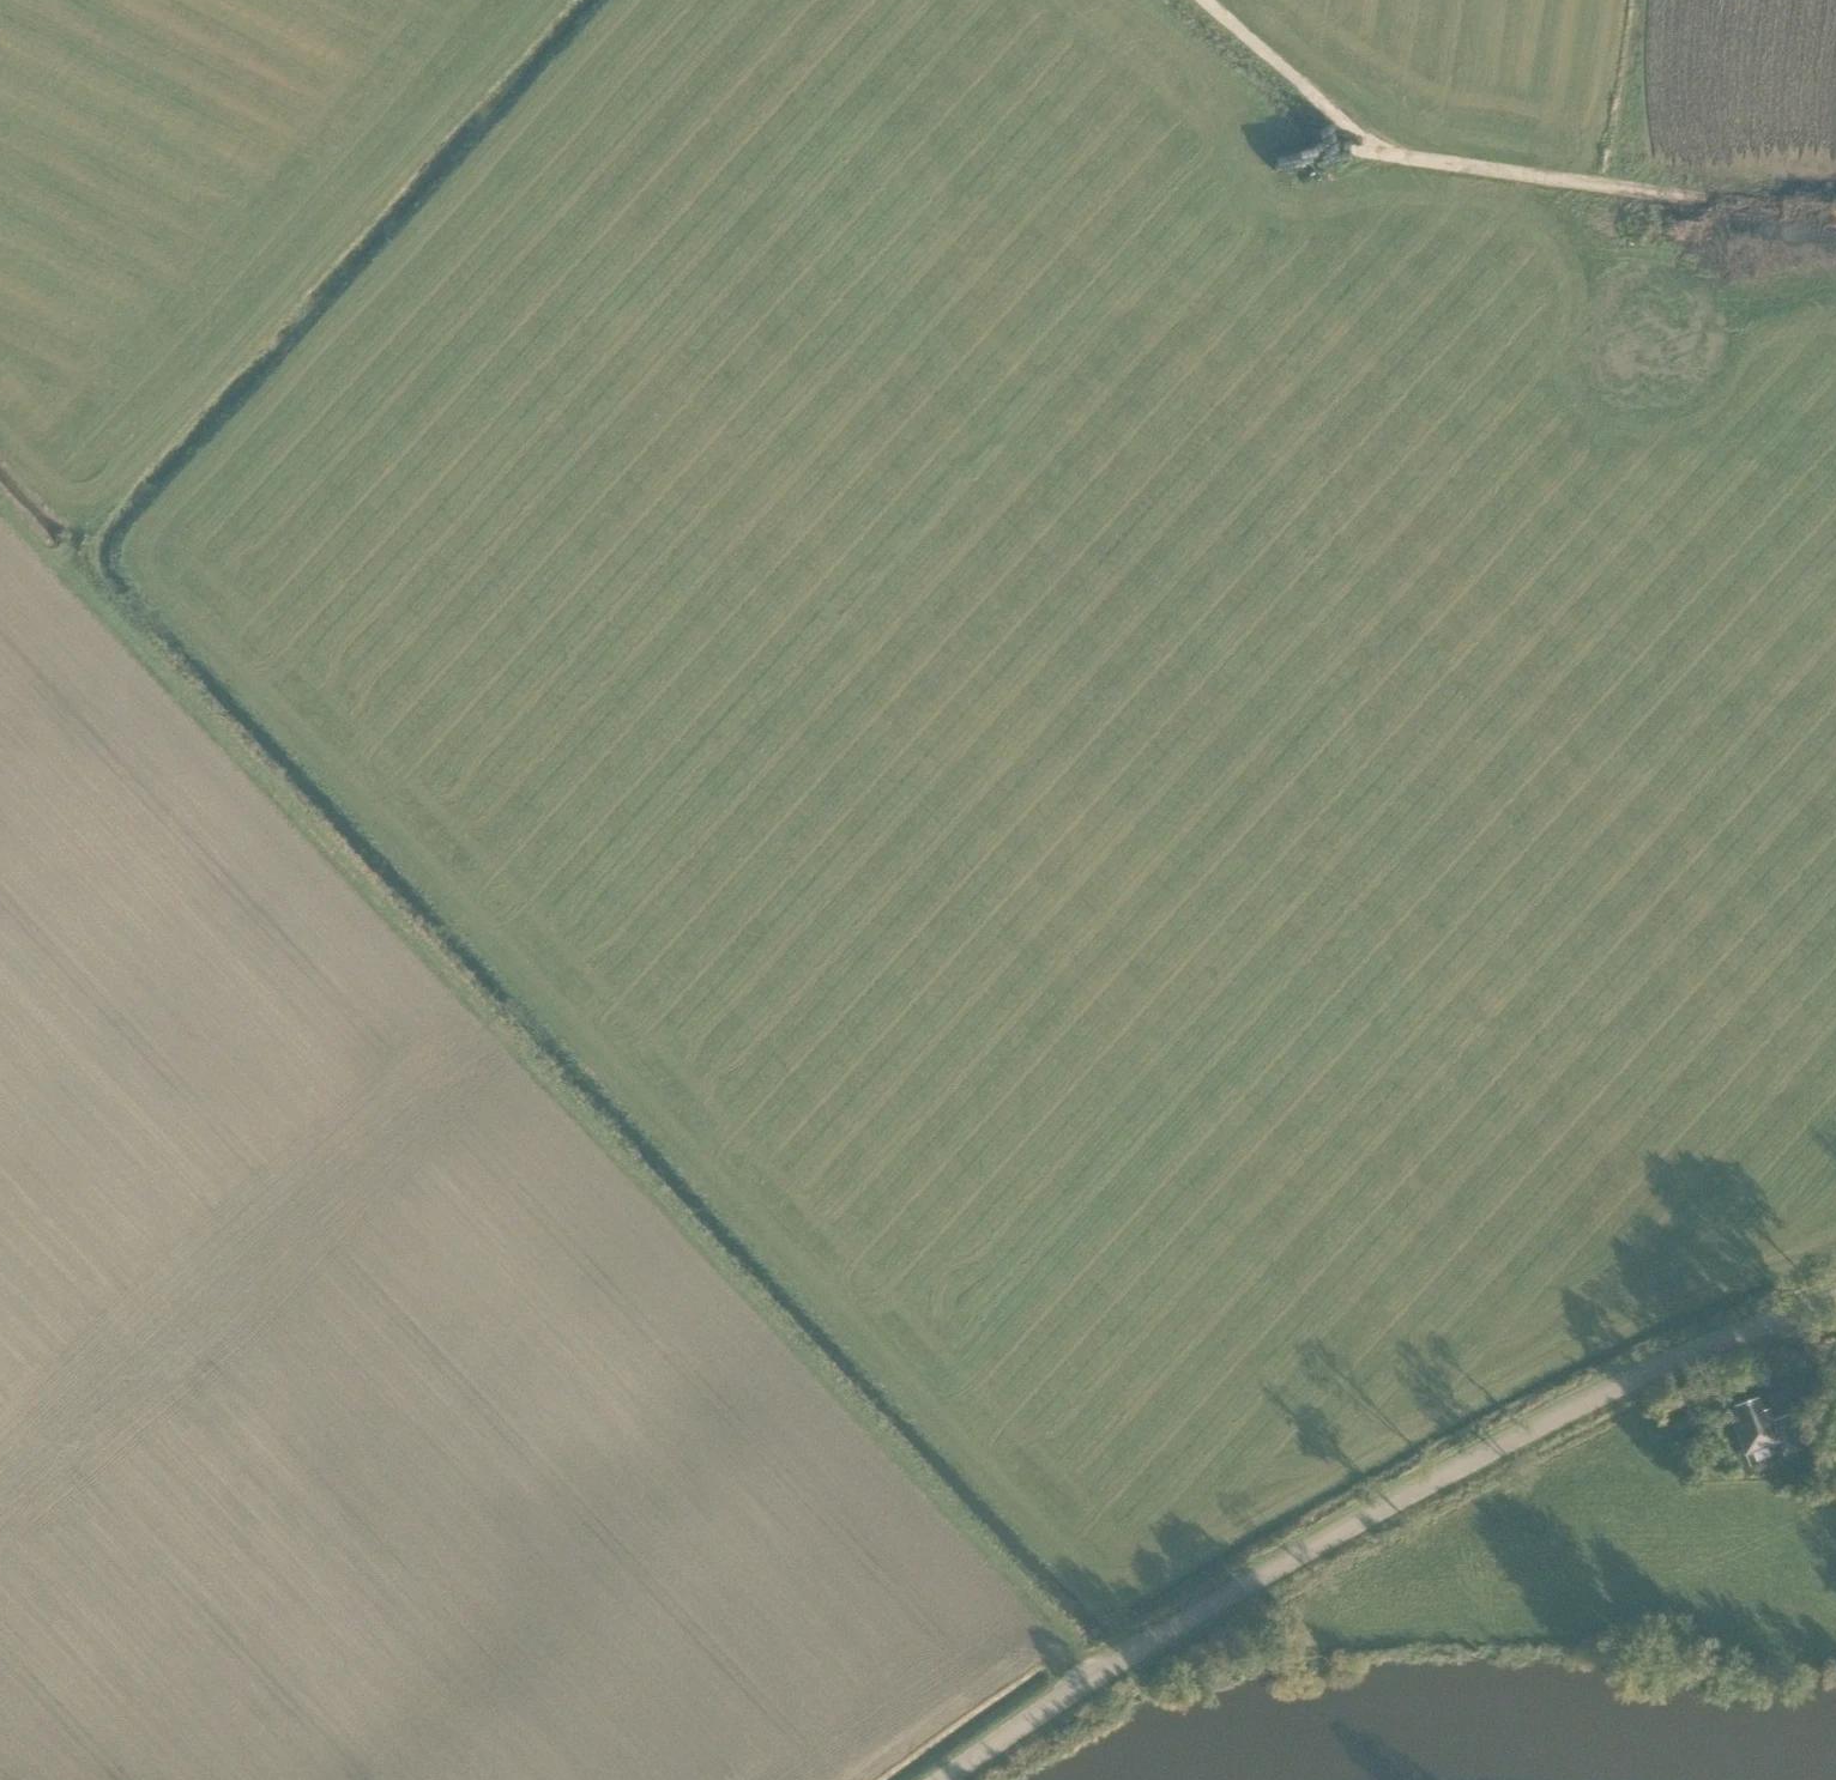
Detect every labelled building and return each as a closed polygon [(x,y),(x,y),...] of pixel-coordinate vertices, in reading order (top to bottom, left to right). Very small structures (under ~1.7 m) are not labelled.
[(1796,1411),(1791,1413),(1772,1420),(1768,1408),(1762,1410),(1758,1397),(1735,1406),(1739,1418),(1733,1420),(1745,1453),(1779,1441),(1784,1454),(1803,1447),(1795,1425),(1801,1423),(1796,1411)] [(1826,1466),(1822,1453),(1806,1459),(1811,1472),(1826,1466)]
